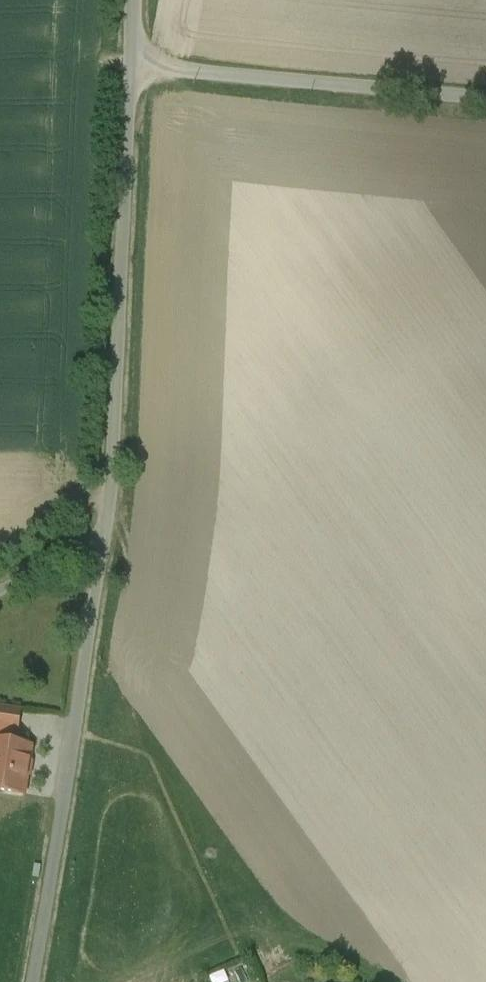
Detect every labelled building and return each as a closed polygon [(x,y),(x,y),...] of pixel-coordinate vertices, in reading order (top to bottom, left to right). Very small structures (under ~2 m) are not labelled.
[(0,687),(0,773),(31,779),(40,729),(25,726),(31,692),(0,687)]
